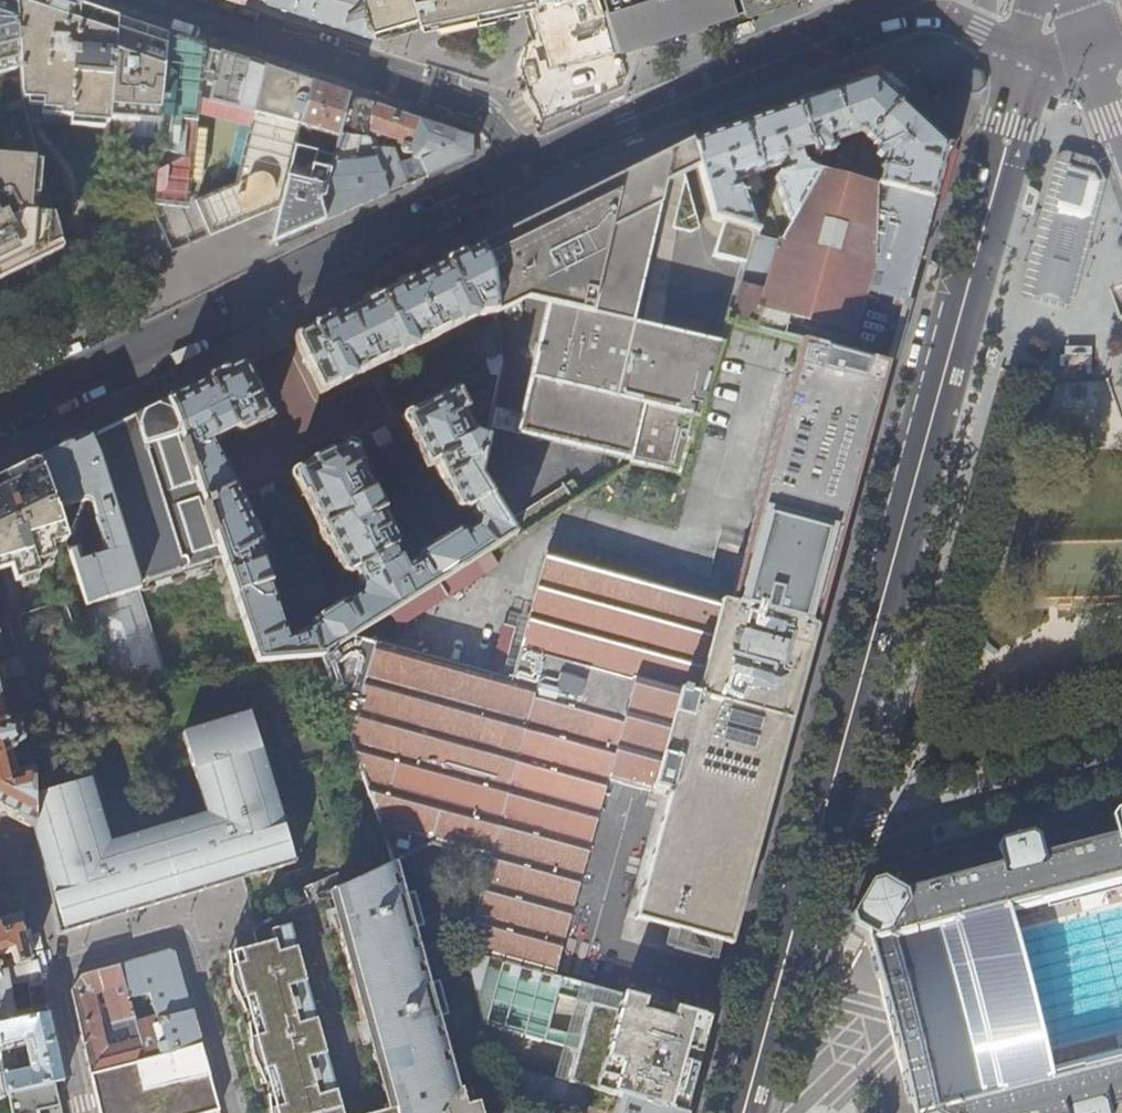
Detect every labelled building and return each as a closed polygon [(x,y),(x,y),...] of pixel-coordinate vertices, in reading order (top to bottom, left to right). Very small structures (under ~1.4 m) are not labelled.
[(12,0),(0,0),(0,107),(19,102),(18,99),(17,94),(12,0)] [(116,18),(61,0),(12,0),(17,94),(18,99),(30,99),(40,100),(40,109),(57,111),(57,115),(69,116),(69,120),(109,123),(109,120),(109,119),(116,18)] [(362,0),(271,0),(305,11),(370,33),(362,0)] [(410,0),(362,0),(370,33),(372,34),(388,29),(416,20),(410,0)] [(416,20),(417,23),(430,21),(462,14),(486,9),(526,0),(410,0),(416,20)] [(739,0),(597,0),(612,53),(672,34),(742,11),(739,0)] [(742,11),(771,1),(774,0),(739,0),(742,11)] [(159,123),(166,36),(153,31),(116,18),(109,119),(109,120),(159,123)] [(159,123),(152,203),(181,190),(182,179),(192,180),(199,101),(254,116),(252,121),(243,119),(227,170),(236,173),(233,184),(195,204),(206,227),(219,221),(225,231),(282,207),(296,148),(301,127),(311,85),(275,73),(230,58),(222,55),(212,93),(206,92),(208,74),(201,73),(203,48),(195,45),(166,36),(159,123)] [(900,103),(872,77),(840,89),(796,104),(813,148),(821,169),(853,178),(861,147),(868,139),(900,103)] [(341,136),(351,97),(330,91),(311,84),(311,85),(301,127),(340,139),(341,136)] [(452,131),(389,110),(351,97),(341,136),(369,140),(375,159),(379,169),(387,194),(421,179),(472,157),(471,138),(452,131)] [(904,107),(900,103),(868,139),(886,156),(878,185),(932,200),(946,146),(923,125),(908,111),(904,107)] [(714,133),(692,141),(698,166),(712,220),(721,222),(753,231),(780,238),(817,172),(805,166),(801,152),(813,148),(796,104),(772,113),(714,133)] [(375,159),(369,140),(341,136),(340,139),(336,157),(335,163),(375,159)] [(604,261),(650,238),(663,183),(683,173),(684,173),(698,166),(692,141),(681,146),(667,153),(608,182),(513,229),(487,242),(478,246),(488,270),(490,286),(493,310),(494,315),(548,288),(587,270),(577,310),(548,304),(520,416),(515,435),(628,462),(628,463),(676,472),(687,439),(689,440),(699,409),(701,409),(721,344),(632,324),(631,322),(592,313),(604,261)] [(328,191),(335,163),(336,157),(296,148),(282,207),(277,226),(273,243),(321,223),(325,221),(322,201),(328,198),(328,191)] [(49,215),(29,213),(32,159),(0,157),(0,271),(57,243),(49,215)] [(1032,296),(1066,305),(1089,220),(1099,182),(1094,172),(1081,169),(1067,165),(1056,208),(1032,296)] [(387,194),(379,169),(328,191),(328,198),(322,201),(325,221),(387,194)] [(819,169),(817,172),(780,238),(753,231),(743,265),(742,267),(770,275),(765,292),(737,284),(726,320),(729,321),(801,341),(887,365),(911,274),(932,200),(878,185),(853,178),(821,169),(819,169)] [(696,215),(684,173),(683,173),(671,227),(696,215)] [(182,179),(181,190),(191,186),(192,180),(182,179)] [(1026,190),(1026,193),(1025,198),(1023,204),(1021,209),(1021,212),(1022,213),(1025,215),(1030,218),(1032,219),(1033,219),(1033,218),(1033,215),(1034,210),(1037,202),(1038,198),(1038,196),(1037,194),(1029,190),(1028,189),(1027,189),(1026,190)] [(102,224),(103,208),(90,207),(89,229),(102,224)] [(219,221),(206,227),(212,237),(225,231),(219,221)] [(743,265),(753,231),(721,222),(711,256),(743,265)] [(631,322),(650,238),(604,261),(592,313),(631,322)] [(493,310),(490,286),(488,270),(478,246),(295,336),(294,341),(320,394),(476,317),(494,315),(493,310)] [(577,310),(587,270),(548,288),(550,293),(548,304),(577,310)] [(489,358),(499,353),(495,324),(477,333),(489,358)] [(879,395),(887,365),(801,341),(776,430),(863,454),(879,395)] [(477,478),(481,459),(485,441),(474,437),(462,412),(465,411),(455,391),(402,417),(426,468),(433,464),(457,509),(465,510),(469,508),(476,519),(473,529),(464,535),(463,532),(456,531),(418,555),(417,562),(402,570),(392,551),(394,550),(396,543),(360,467),(362,465),(352,444),(334,453),(329,450),(309,460),(308,465),(290,474),(300,497),(303,495),(341,574),(348,575),(353,573),(360,585),(356,596),(344,604),(343,603),(340,603),(311,621),(310,625),(311,629),(307,631),(285,639),(254,546),(260,543),(233,486),(232,487),(214,449),(216,439),(235,430),(240,433),(270,418),(245,366),(240,364),(168,399),(177,421),(223,556),(258,662),(322,656),(349,639),(388,615),(437,584),(471,562),(508,539),(513,536),(506,525),(477,478)] [(223,556),(177,421),(168,399),(149,408),(90,437),(98,455),(140,582),(223,556)] [(515,435),(520,416),(491,409),(487,428),(515,435)] [(728,605),(670,793),(635,920),(729,945),(838,546),(863,454),(776,430),(728,605)] [(45,477),(64,540),(108,685),(164,672),(136,583),(98,461),(89,438),(82,442),(39,463),(40,466),(45,477)] [(45,477),(40,466),(23,470),(24,474),(5,480),(6,484),(0,486),(0,571),(8,569),(13,584),(37,576),(33,565),(52,558),(48,546),(64,540),(45,477)] [(513,536),(580,493),(574,482),(506,525),(513,536)] [(517,553),(508,539),(471,562),(480,576),(517,553)] [(467,951),(554,975),(606,782),(652,793),(653,788),(670,793),(728,605),(544,554),(522,632),(502,626),(490,671),(497,672),(495,679),(349,639),(322,656),(394,862),(395,861),(436,842),(492,858),(467,951)] [(258,662),(223,556),(140,582),(136,583),(164,672),(183,668),(258,662)] [(446,598),(437,584),(388,615),(397,629),(446,598)] [(8,661),(12,677),(20,675),(15,658),(8,661)] [(109,849),(88,782),(33,799),(35,829),(59,935),(102,922),(101,917),(112,913),(130,907),(132,912),(164,902),(229,881),(228,877),(256,868),(258,872),(302,859),(287,810),(283,811),(252,715),(183,736),(210,818),(109,849)] [(1,812),(35,829),(33,799),(32,769),(14,773),(9,751),(22,743),(17,725),(1,723),(0,718),(0,811),(1,812)] [(1114,809),(1110,816),(1115,834),(1041,854),(1037,836),(1030,832),(999,840),(994,847),(999,865),(903,890),(882,877),(871,881),(852,914),(855,924),(875,936),(879,951),(871,953),(888,1021),(910,1103),(914,1102),(918,1101),(921,1112),(1108,1112),(1106,1106),(1117,1103),(1121,1101),(1121,1017),(990,1052),(965,957),(1121,916),(1121,807),(1114,809)] [(412,926),(424,924),(415,890),(403,893),(395,861),(394,862),(333,890),(338,910),(344,931),(337,933),(342,949),(424,972),(412,926)] [(344,931),(338,910),(325,914),(330,935),(337,933),(344,931)] [(31,962),(19,915),(0,920),(0,952),(11,950),(14,960),(0,964),(0,963),(0,971),(31,962)] [(296,948),(289,926),(272,930),(275,941),(278,953),(296,948)] [(335,1091),(317,1096),(307,1059),(325,1054),(315,1020),(297,1024),(287,987),(305,982),(296,948),(278,953),(275,941),(262,945),(298,1083),(277,1090),(278,1094),(282,1107),(268,1111),(269,1112),(341,1112),(335,1091)] [(298,1083),(262,945),(239,951),(242,963),(229,967),(232,985),(238,1001),(252,997),(255,1009),(259,1023),(263,1035),(249,1038),(251,1055),(258,1073),(272,1069),(275,1081),(277,1090),(298,1083)] [(118,964),(127,999),(148,994),(156,1020),(135,1026),(143,1058),(159,1055),(156,1042),(167,1038),(174,1051),(199,1045),(186,997),(173,952),(169,949),(118,964)] [(438,977),(426,981),(424,972),(342,949),(351,981),(348,981),(360,1023),(369,1020),(375,1044),(393,1108),(376,1112),(403,1112),(462,1096),(460,1089),(456,1090),(435,1014),(447,1011),(438,977)] [(242,963),(239,951),(227,954),(229,967),(242,963)] [(671,1112),(684,1112),(689,1093),(706,1031),(709,1019),(554,975),(467,951),(483,1026),(497,1023),(538,1034),(548,1030),(557,999),(588,1008),(567,1084),(587,1089),(620,1099),(671,1112)] [(31,962),(0,971),(0,1025),(49,1015),(48,1009),(31,1012),(31,1009),(16,1012),(11,985),(28,982),(29,987),(42,984),(36,960),(31,962)] [(143,1058),(135,1026),(127,999),(118,964),(80,975),(70,989),(79,1030),(89,1071),(143,1058)] [(315,1020),(305,982),(287,987),(297,1024),(315,1020)] [(255,1009),(252,997),(238,1001),(243,1013),(255,1009)] [(55,1082),(64,1080),(55,1041),(49,1015),(0,1025),(0,1068),(5,1093),(55,1082)] [(375,1044),(369,1020),(360,1023),(354,1024),(360,1048),(375,1044)] [(263,1035),(259,1023),(247,1026),(249,1038),(263,1035)] [(199,1045),(174,1051),(159,1055),(143,1058),(89,1071),(100,1112),(207,1112),(217,1111),(208,1078),(199,1045)] [(335,1091),(325,1054),(307,1059),(317,1096),(335,1091)] [(275,1081),(272,1069),(258,1073),(263,1085),(275,1081)] [(567,1084),(517,1069),(511,1090),(582,1108),(587,1089),(567,1084)] [(55,1082),(5,1093),(9,1112),(62,1112),(55,1082)] [(282,1107),(278,1094),(267,1097),(268,1111),(282,1107)] [(477,1102),(465,1106),(462,1096),(403,1112),(480,1112),(477,1102)] [(620,1099),(616,1112),(671,1112),(620,1099)]
